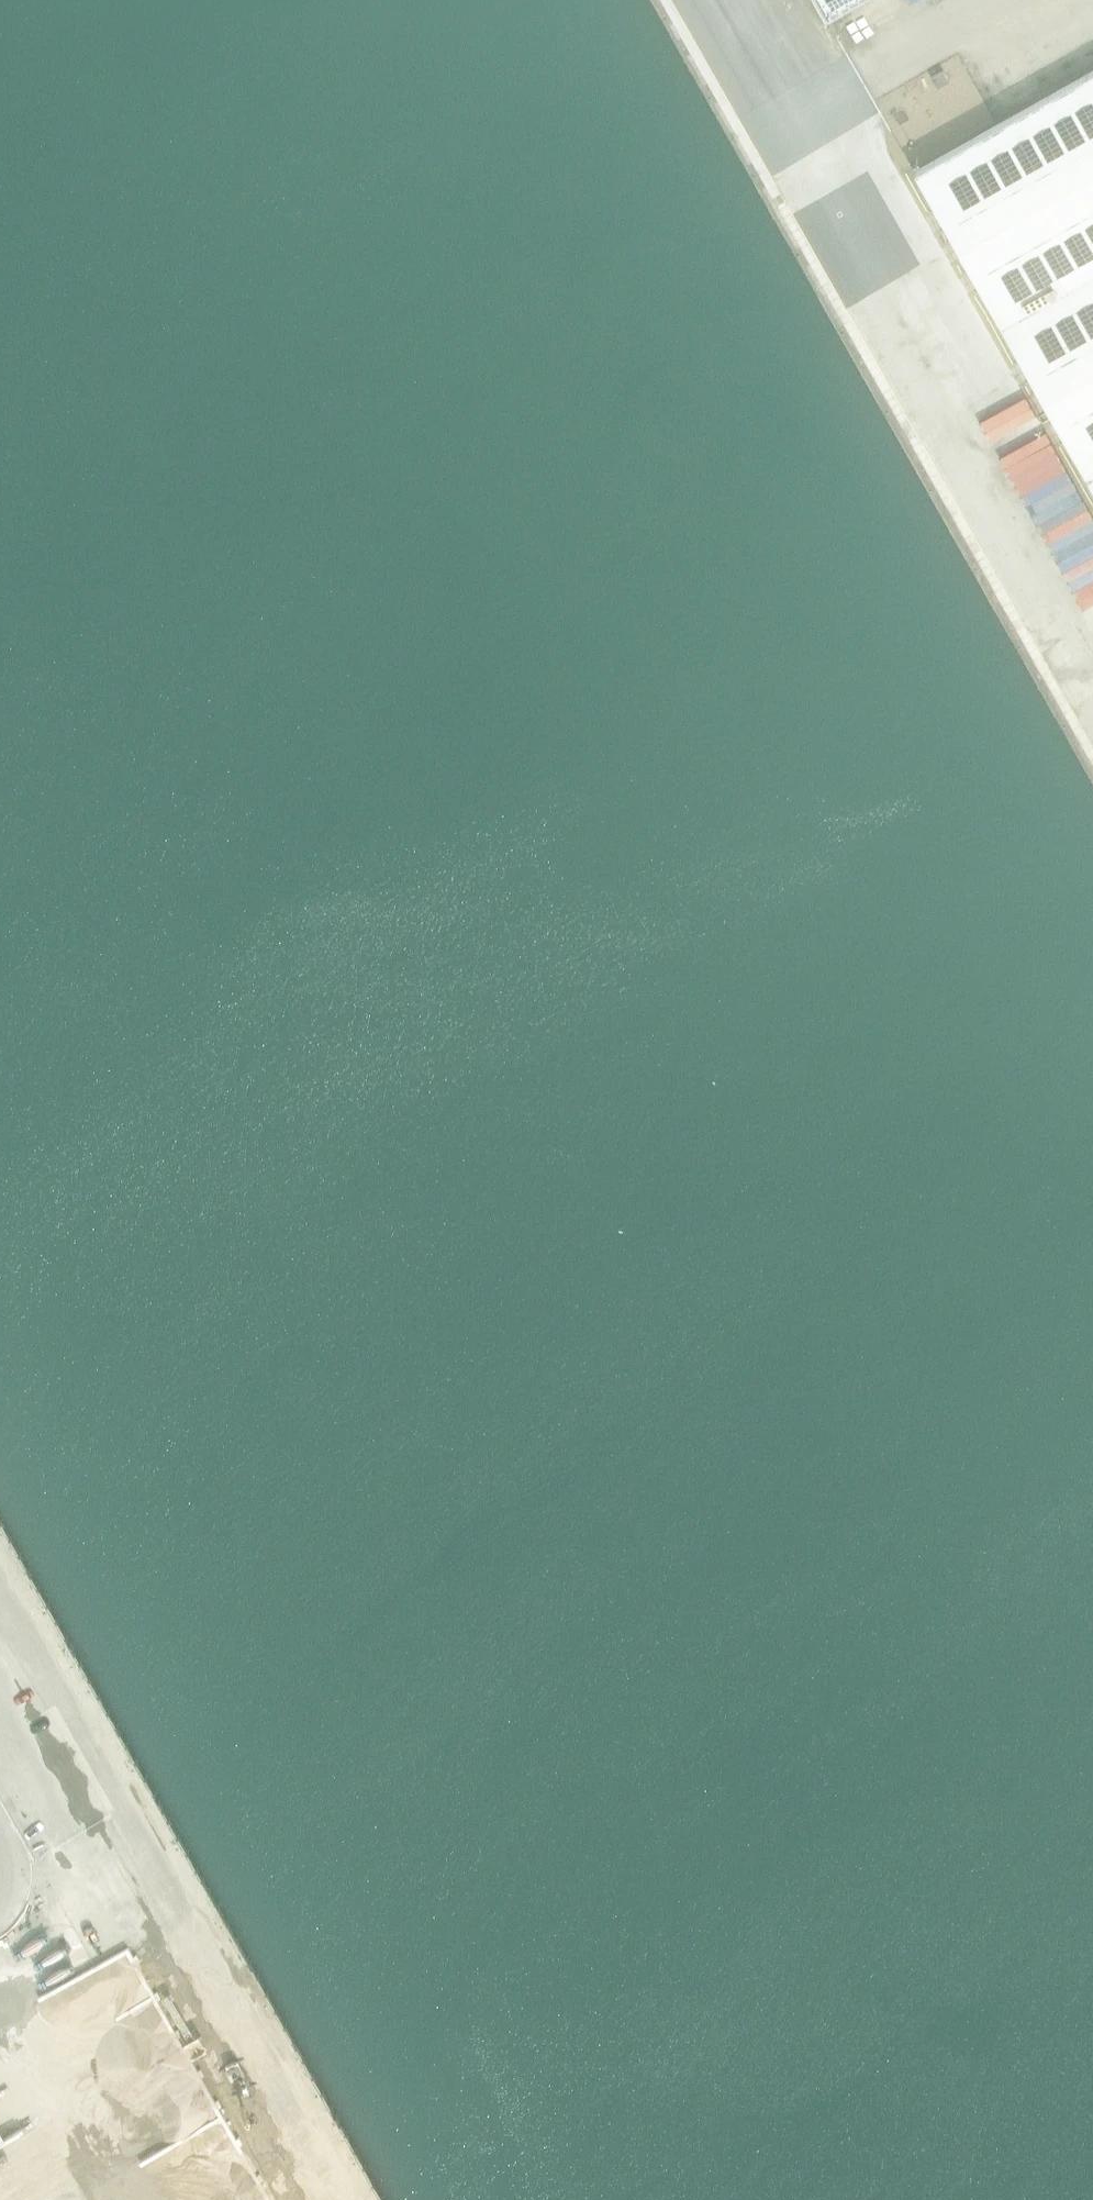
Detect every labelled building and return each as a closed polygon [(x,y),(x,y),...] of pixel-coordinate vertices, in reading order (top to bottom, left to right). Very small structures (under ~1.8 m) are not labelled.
[(827,16),(856,0),(818,0),(827,16)] [(1069,60),(1092,47),(1082,30),(1059,43),(1069,60)] [(969,55),(990,105),(1044,81),(1023,32),(969,55)] [(914,171),(1092,488),(1092,70),(914,171)]
